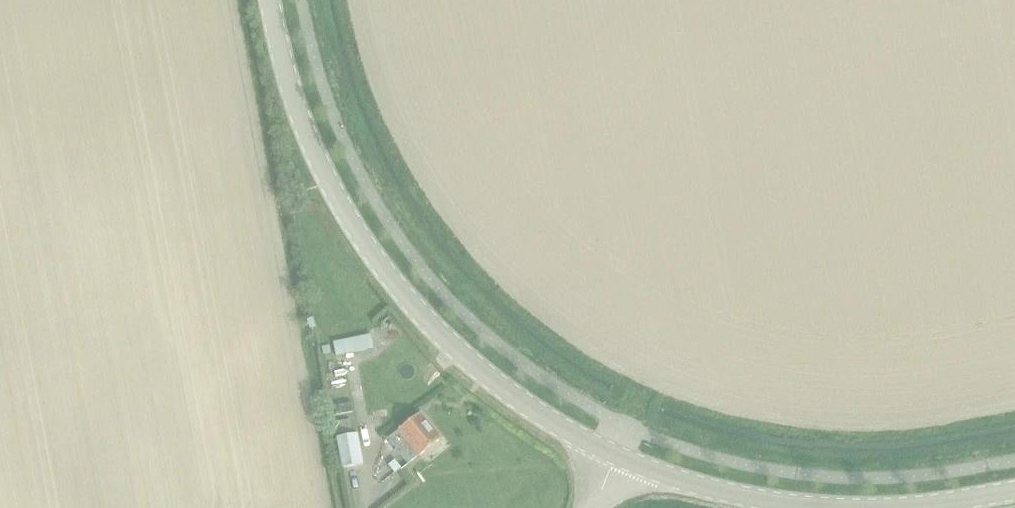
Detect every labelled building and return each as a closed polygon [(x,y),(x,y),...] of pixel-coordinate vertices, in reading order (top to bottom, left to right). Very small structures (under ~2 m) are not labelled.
[(370,335),(333,342),(336,356),(373,349),(370,335)] [(403,455),(412,465),(445,437),(424,412),(392,439),(404,453),(403,455)] [(349,419),(330,422),(332,433),(351,430),(349,419)] [(363,464),(358,433),(336,437),(342,468),(363,464)] [(402,468),(395,459),(388,465),(395,473),(402,468)]
